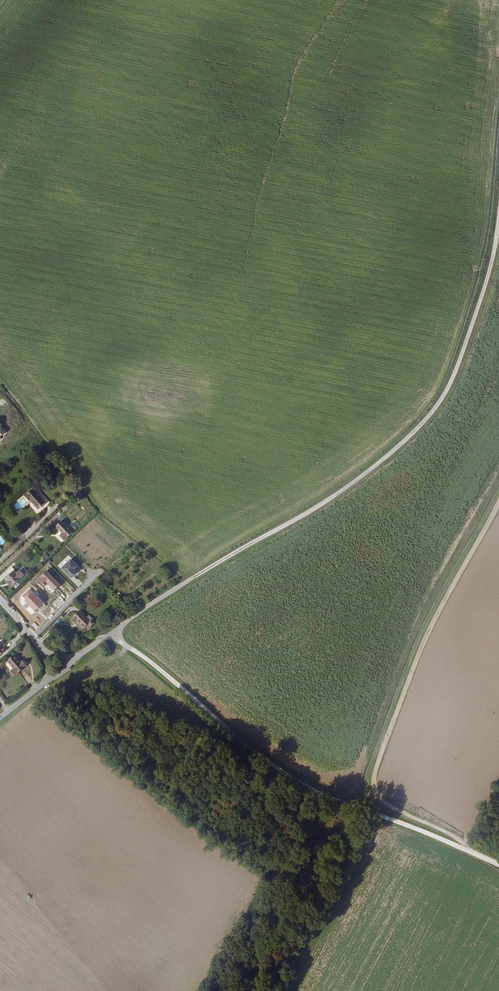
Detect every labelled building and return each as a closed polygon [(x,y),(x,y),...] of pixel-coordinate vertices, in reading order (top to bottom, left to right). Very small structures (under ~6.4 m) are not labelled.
[(40,507),(44,504),(32,489),(23,496),(27,501),(28,501),(36,510),(39,508),(40,509),(41,508),(40,507)] [(70,529),(62,521),(56,526),(63,533),(60,536),(65,541),(73,533),(70,529)] [(61,569),(71,579),(78,572),(75,570),(78,566),(70,559),(61,569)] [(3,579),(5,581),(7,583),(6,584),(9,587),(23,575),(18,570),(15,573),(12,570),(3,579)] [(81,598),(75,603),(78,606),(84,601),(81,598)] [(71,631),(70,633),(74,637),(76,636),(78,639),(85,633),(83,630),(85,628),(82,626),(83,625),(81,623),(80,624),(81,625),(79,627),(72,618),(62,626),(66,630),(67,629),(68,628),(71,631)] [(13,654),(6,660),(12,668),(10,669),(14,674),(24,665),(21,661),(20,662),(13,654)]
